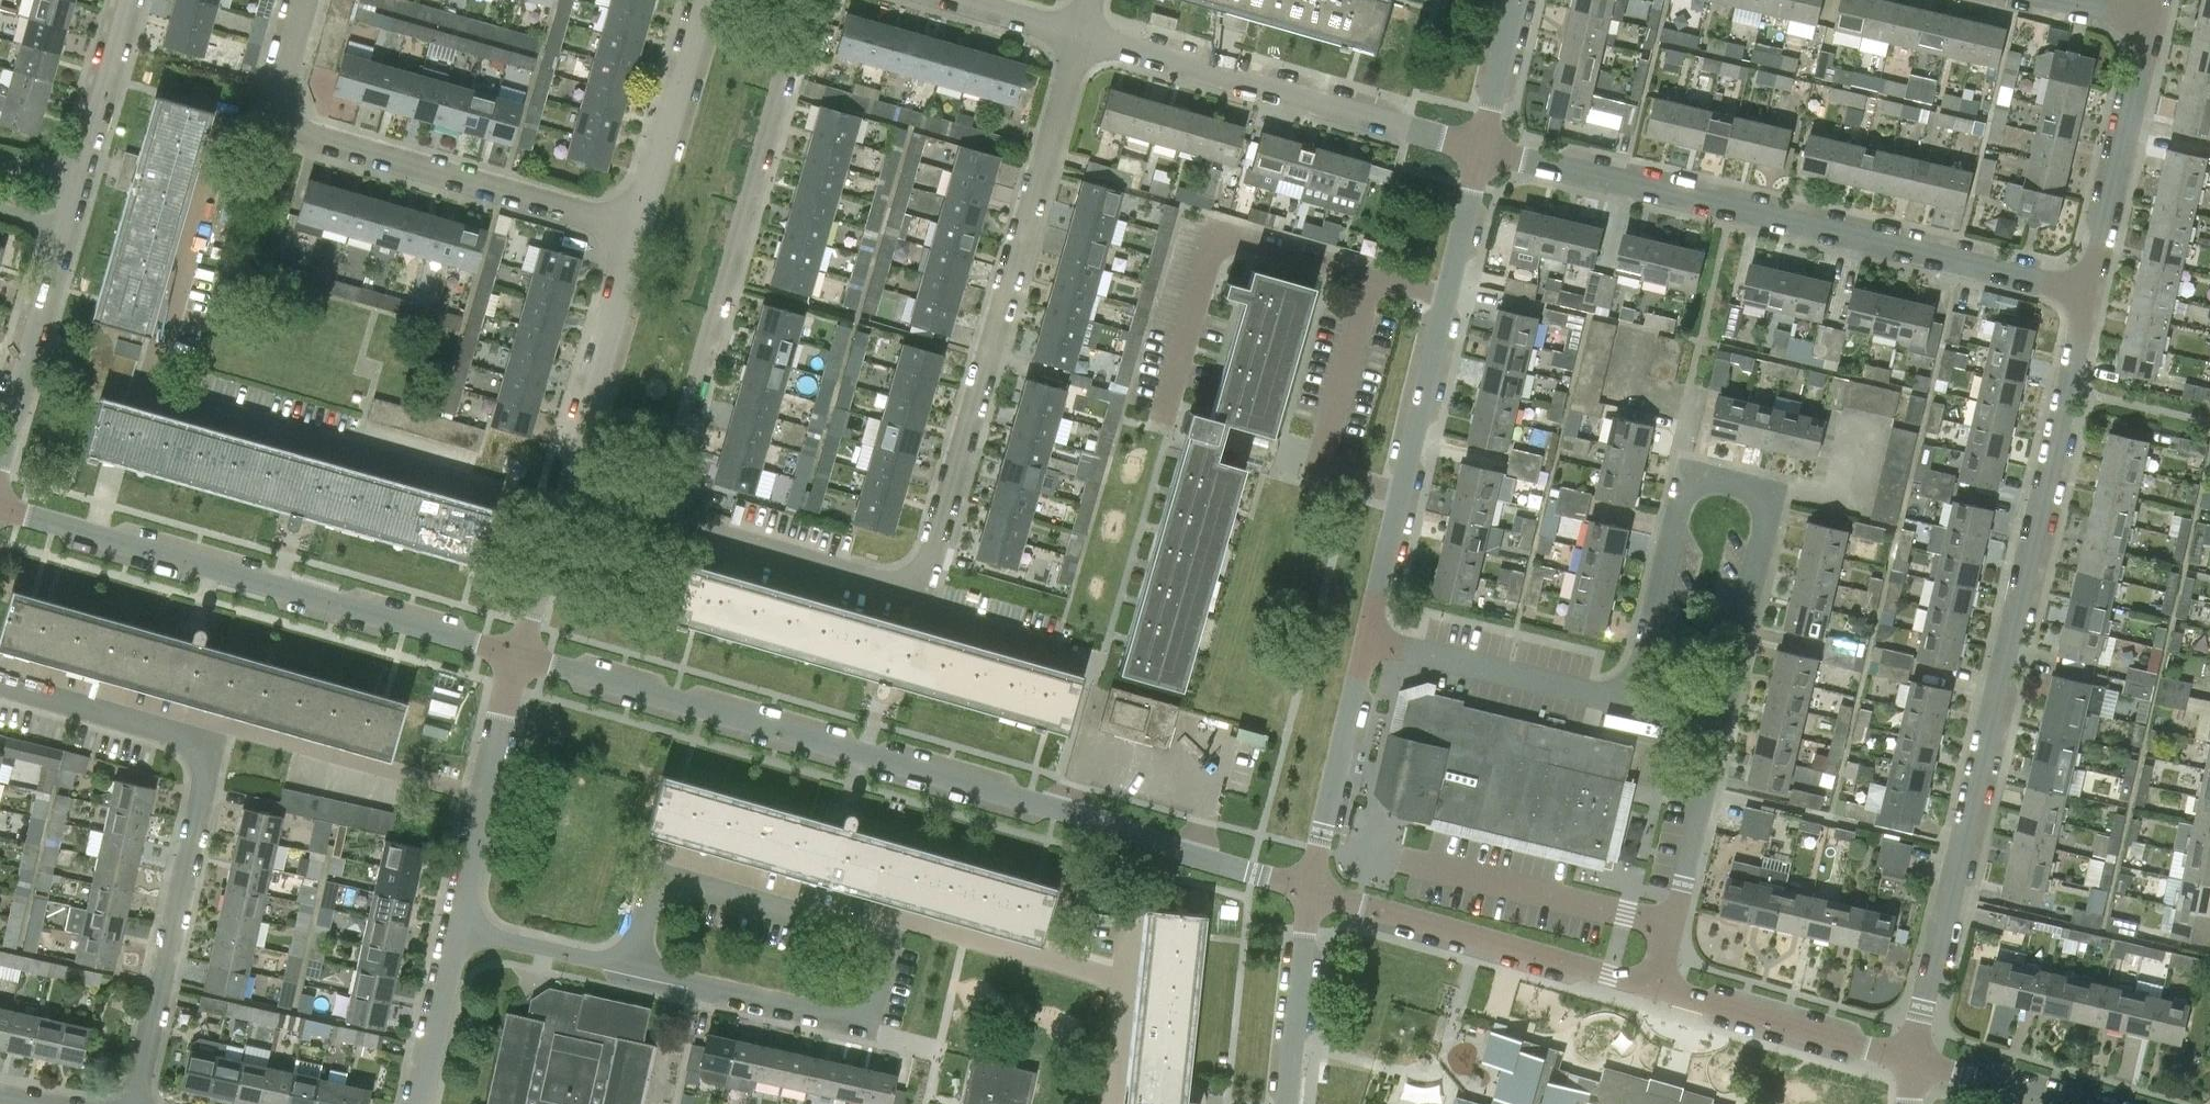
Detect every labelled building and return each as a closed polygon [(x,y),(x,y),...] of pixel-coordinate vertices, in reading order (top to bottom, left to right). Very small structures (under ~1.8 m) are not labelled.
[(69,0),(34,0),(29,17),(66,27),(73,1),(69,0)] [(199,0),(175,0),(170,19),(210,31),(217,5),(199,0)] [(273,2),(267,0),(260,0),(255,16),(268,19),(273,2)] [(355,0),(331,0),(330,2),(352,9),(355,0)] [(359,0),(357,6),(375,11),(376,5),(359,0)] [(385,8),(410,15),(414,2),(406,0),(387,0),(385,8)] [(554,19),(567,23),(573,0),(559,0),(554,19)] [(648,18),(653,0),(611,0),(609,7),(648,18)] [(1392,9),(1394,1),(1392,0),(1216,0),(1211,20),(1247,30),(1252,10),(1381,47),(1392,9)] [(1610,17),(1614,0),(1573,0),(1571,6),(1574,6),(1574,8),(1610,17)] [(1736,5),(1763,11),(1765,0),(1737,0),(1736,5)] [(1763,11),(1789,17),(1794,0),(1765,0),(1763,11)] [(1789,17),(1818,24),(1824,0),(1794,0),(1789,17)] [(1871,0),(1841,0),(1834,28),(1863,35),(1871,0)] [(1863,35),(1889,41),(1898,3),(1885,0),(1871,0),(1863,35)] [(2209,21),(2209,0),(2204,0),(2200,18),(2209,21)] [(349,21),(352,9),(330,2),(327,15),(349,21)] [(414,2),(410,15),(436,22),(439,9),(414,2)] [(1898,3),(1889,41),(1916,48),(1925,10),(1898,3)] [(357,6),(353,21),(371,26),(375,11),(357,6)] [(648,18),(609,7),(601,32),(641,44),(648,18)] [(1662,9),(1652,7),(1648,26),(1657,29),(1662,9)] [(1610,17),(1574,8),(1573,11),(1571,10),(1567,26),(1569,26),(1568,34),(1604,43),(1603,43),(1613,46),(1616,35),(1606,33),(1610,17)] [(439,9),(436,22),(461,30),(465,17),(439,9)] [(1925,10),(1916,48),(1943,54),(1952,16),(1925,10)] [(860,61),(872,21),(846,13),(834,53),(860,61)] [(405,35),(409,21),(383,14),(379,28),(405,35)] [(345,33),(349,21),(327,15),(323,27),(345,33)] [(1952,16),(1943,54),(1970,61),(1979,23),(1952,16)] [(66,27),(29,17),(22,43),(58,53),(66,27)] [(465,17),(461,30),(486,37),(490,24),(465,17)] [(2209,49),(2209,21),(2200,18),(2194,46),(2209,49)] [(210,31),(170,19),(162,45),(202,57),(210,31)] [(567,23),(554,19),(547,44),(560,48),(567,23)] [(430,42),(434,28),(409,21),(405,35),(430,42)] [(872,21),(860,61),(886,68),(897,28),(872,21)] [(261,45),(266,27),(253,23),(248,41),(261,45)] [(1979,23),(1970,61),(1998,67),(2008,29),(1979,23)] [(490,24),(486,37),(512,44),(515,31),(490,24)] [(1643,47),(1653,49),(1657,29),(1648,26),(1643,47)] [(342,46),(345,33),(323,27),(320,40),(342,46)] [(1700,36),(1663,27),(1660,39),(1697,48),(1700,36)] [(455,50),(459,36),(434,28),(430,42),(455,50)] [(897,28),(886,68),(911,75),(923,36),(897,28)] [(538,52),(541,39),(515,31),(512,44),(538,52)] [(641,44),(601,32),(594,58),(634,69),(641,44)] [(1562,60),(1597,68),(1603,43),(1604,43),(1568,34),(1566,43),(1563,42),(1559,57),(1562,58),(1562,60)] [(481,57),(485,43),(459,36),(455,50),(481,57)] [(923,36),(911,75),(936,83),(948,43),(923,36)] [(1710,38),(1707,50),(1724,55),(1727,42),(1710,38)] [(338,58),(342,46),(320,40),(316,52),(338,58)] [(1742,59),(1745,46),(1727,42),(1724,55),(1742,59)] [(58,53),(22,43),(14,69),(51,80),(58,53)] [(506,64),(510,50),(485,43),(481,57),(506,64)] [(948,43),(936,83),(962,90),(973,50),(948,43)] [(560,48),(547,44),(539,70),(552,73),(560,48)] [(1765,51),(1754,48),(1751,61),(1778,67),(1781,54),(1782,55),(1783,48),(1766,44),(1765,51)] [(2051,78),(2088,87),(2088,86),(2089,87),(2096,59),(2080,55),(2082,49),(2068,46),(2067,52),(2056,50),(2055,52),(2051,51),(2039,55),(2038,55),(2033,74),(2050,78),(2051,78)] [(2194,46),(2187,73),(2209,79),(2209,49),(2194,46)] [(1664,61),(1683,65),(1686,52),(1668,47),(1664,61)] [(253,71),(259,53),(246,49),(241,67),(253,71)] [(532,71),(536,58),(510,50),(506,64),(532,71)] [(973,50),(962,90),(987,97),(998,58),(973,50)] [(1816,76),(1833,80),(1836,68),(1833,67),(1836,54),(1822,50),(1816,76)] [(2022,53),(2011,51),(2007,67),(2018,70),(2022,53)] [(334,71),(338,58),(316,52),(312,64),(334,71)] [(359,101),(370,61),(344,54),(332,93),(359,101)] [(1799,59),(1782,55),(1781,54),(1778,67),(1795,72),(1797,64),(1799,59)] [(1706,56),(1702,70),(1719,74),(1722,61),(1706,56)] [(634,69),(594,58),(587,83),(627,94),(634,69)] [(998,58),(987,97),(1013,105),(1019,85),(1023,71),(1024,65),(998,58)] [(1650,61),(1640,58),(1636,78),(1646,80),(1650,61)] [(1556,85),(1591,94),(1597,68),(1562,60),(1561,62),(1558,62),(1555,77),(1557,78),(1556,85)] [(384,108),(395,68),(370,61),(359,101),(384,108)] [(1722,61),(1719,74),(1746,80),(1749,67),(1722,61)] [(423,67),(421,76),(409,115),(435,122),(446,83),(448,74),(423,67)] [(2002,85),(2014,88),(2018,70),(2007,67),(2002,85)] [(409,115),(421,76),(395,68),(384,108),(409,115)] [(1836,68),(1833,80),(1851,85),(1854,72),(1836,68)] [(14,69),(9,87),(0,85),(0,93),(43,106),(51,80),(14,69)] [(552,73),(539,70),(532,95),(545,99),(552,73)] [(1759,70),(1755,83),(1773,87),(1776,74),(1759,70)] [(1033,84),(1036,75),(1023,71),(1019,85),(1028,88),(1033,84)] [(1854,72),(1851,85),(1878,91),(1881,78),(1854,72)] [(2187,73),(2181,101),(2209,108),(2209,79),(2187,73)] [(1790,92),(1793,78),(1776,74),(1773,87),(1790,92)] [(1631,99),(1641,101),(1646,80),(1636,78),(1631,99)] [(1881,78),(1878,91),(1904,98),(1908,85),(1881,78)] [(2088,87),(2051,78),(2050,78),(2044,105),(2082,114),(2088,87)] [(460,130),(471,90),(446,83),(435,122),(460,130)] [(485,137),(497,97),(484,94),(486,89),(485,86),(474,83),(472,90),(471,90),(460,130),(485,137)] [(627,94),(587,83),(580,108),(619,120),(627,94)] [(1640,106),(1626,103),(1591,95),(1591,94),(1556,85),(1554,94),(1551,93),(1547,109),(1550,109),(1550,112),(1585,121),(1588,107),(1623,116),(1619,131),(1633,135),(1640,106)] [(1922,102),(1926,89),(1908,85),(1904,98),(1922,102)] [(822,98),(839,104),(847,106),(851,93),(842,91),(825,86),(822,98)] [(1832,87),(1829,100),(1846,104),(1849,91),(1832,87)] [(1125,134),(1136,96),(1108,88),(1097,126),(1125,134)] [(1864,109),(1867,96),(1849,91),(1846,104),(1864,109)] [(0,118),(0,122),(36,133),(43,106),(0,93),(0,118)] [(851,93),(847,106),(872,113),(876,101),(851,93)] [(1943,94),(1941,106),(1958,110),(1961,98),(1943,94)] [(545,99),(532,95),(525,120),(538,124),(545,99)] [(1136,96),(1125,134),(1152,141),(1162,104),(1136,96)] [(125,151),(119,175),(115,187),(135,192),(103,303),(95,333),(141,346),(208,110),(162,97),(145,157),(125,151)] [(497,97),(485,137),(511,144),(523,105),(497,97)] [(1675,142),(1684,104),(1656,97),(1647,135),(1675,142)] [(1977,114),(1979,101),(1961,98),(1958,110),(1977,114)] [(876,101),(872,113),(898,121),(902,108),(876,101)] [(1886,101),(1883,112),(1900,117),(1903,105),(1886,101)] [(2181,101),(2174,129),(2209,137),(2209,108),(2181,101)] [(1162,104),(1152,141),(1178,149),(1189,112),(1162,104)] [(1702,148),(1711,110),(1684,104),(1675,142),(1702,148)] [(2009,107),(1998,104),(1994,121),(2005,124),(2009,107)] [(812,131),(852,142),(859,117),(820,105),(812,131)] [(1918,121),(1921,109),(1903,105),(1900,117),(1918,121)] [(2082,114),(2044,105),(2038,132),(2075,141),(2082,114)] [(619,120),(580,108),(573,134),(612,145),(619,120)] [(902,108),(898,121),(923,128),(927,115),(902,108)] [(1729,154),(1738,117),(1711,110),(1702,148),(1729,154)] [(1189,112),(1178,149),(1205,157),(1216,119),(1189,112)] [(1939,114),(1936,126),(1954,130),(1957,117),(1939,114)] [(927,115),(923,128),(949,135),(952,122),(927,115)] [(1756,161),(1764,123),(1738,117),(1729,154),(1756,161)] [(1986,123),(1976,122),(1957,117),(1954,130),(1982,136),(1986,123)] [(1216,119),(1205,157),(1212,159),(1233,165),(1244,127),(1216,119)] [(1547,133),(1559,136),(1562,122),(1551,119),(1547,133)] [(530,150),(535,132),(538,124),(525,120),(517,146),(530,150)] [(1989,139),(2001,142),(2005,124),(1994,121),(1989,139)] [(952,122),(949,135),(974,142),(978,130),(952,122)] [(1764,123),(1756,161),(1784,168),(1793,130),(1764,123)] [(907,130),(893,126),(885,152),(899,156),(907,130)] [(1004,137),(987,132),(978,130),(974,142),(1000,150),(1004,137)] [(805,157),(845,168),(852,142),(812,131),(805,157)] [(926,135),(913,132),(905,158),(919,161),(926,135)] [(1248,169),(1243,184),(1257,188),(1261,173),(1277,177),(1288,140),(1260,132),(1249,169),(1248,169)] [(2075,141),(2038,132),(2032,159),(2069,167),(2075,141)] [(612,145),(573,134),(565,160),(605,171),(612,145)] [(1829,178),(1838,141),(1810,134),(1801,171),(1829,178)] [(1288,140),(1277,177),(1304,185),(1314,148),(1288,140)] [(1856,184),(1864,147),(1838,141),(1829,178),(1856,184)] [(952,171),(991,182),(999,156),(959,145),(952,171)] [(1883,191),(1891,154),(1864,147),(1856,184),(1883,191)] [(1314,148),(1304,185),(1330,193),(1341,156),(1314,148)] [(2163,178),(2201,187),(2208,159),(2169,150),(2163,178)] [(878,177),(892,181),(899,156),(885,152),(878,177)] [(1909,198),(1918,160),(1891,154),(1883,191),(1909,198)] [(1120,155),(1119,168),(1143,171),(1144,158),(1120,155)] [(1341,156),(1330,193),(1358,201),(1369,164),(1341,156)] [(798,182),(838,193),(845,168),(805,157),(798,182)] [(919,161),(905,158),(898,183),(911,187),(919,161)] [(1997,161),(1985,158),(1980,175),(1993,178),(1997,161)] [(2069,167),(2032,159),(2025,186),(2063,194),(2069,167)] [(1936,204),(1945,167),(1918,160),(1909,198),(1936,204)] [(1088,161),(1084,174),(1111,182),(1115,169),(1088,161)] [(1220,170),(1209,167),(1203,165),(1195,191),(1191,204),(1209,209),(1213,197),(1220,170)] [(1945,167),(1936,204),(1964,211),(1973,174),(1945,167)] [(1129,187),(1133,174),(1115,169),(1111,182),(1129,187)] [(991,182),(952,171),(945,196),(984,208),(991,182)] [(1976,193),(1988,196),(1993,178),(1980,175),(1976,193)] [(871,203),(885,207),(892,181),(878,177),(871,203)] [(2156,205),(2195,214),(2201,187),(2163,178),(2156,205)] [(1169,184),(1151,179),(1147,192),(1165,197),(1169,184)] [(323,226),(334,187),(308,180),(297,219),(294,229),(320,237),(323,226)] [(1075,206),(1115,217),(1122,191),(1082,180),(1075,206)] [(791,207),(830,219),(838,193),(798,182),(791,207)] [(2063,194),(2025,186),(2008,182),(2004,201),(2005,202),(2014,210),(2018,211),(2018,214),(2029,216),(2027,223),(2040,226),(2042,219),(2058,223),(2064,195),(2063,195),(2063,194)] [(911,187),(898,183),(891,209),(904,212),(911,187)] [(1191,204),(1195,191),(1178,186),(1174,199),(1191,204)] [(348,234),(360,194),(334,187),(323,226),(348,234)] [(374,241),(385,202),(360,194),(348,234),(374,241)] [(984,208),(945,196),(938,222),(977,233),(984,208)] [(399,248),(410,209),(385,202),(374,241),(399,248)] [(864,228),(878,231),(885,207),(871,203),(864,228)] [(1165,204),(1160,221),(1158,229),(1171,233),(1178,207),(1165,204)] [(2150,232),(2188,241),(2195,214),(2156,205),(2150,232)] [(1115,217),(1075,206),(1067,231),(1108,243),(1115,217)] [(783,233),(823,244),(830,219),(791,207),(783,233)] [(1263,225),(1267,212),(1250,207),(1247,220),(1263,225)] [(424,255),(436,216),(410,209),(399,248),(424,255)] [(904,212),(891,209),(883,234),(897,238),(904,212)] [(1541,254),(1550,215),(1524,209),(1515,247),(1541,254)] [(1267,212),(1263,225),(1281,230),(1285,217),(1267,212)] [(1995,230),(2011,235),(2017,219),(2001,213),(1995,230)] [(1550,215),(1541,254),(1567,260),(1576,222),(1550,215)] [(450,263),(461,223),(436,216),(424,255),(450,263)] [(977,233),(938,222),(930,247),(970,258),(977,233)] [(1576,222),(1567,260),(1594,266),(1603,228),(1576,222)] [(461,223),(450,263),(476,270),(487,231),(461,223)] [(1300,235),(1317,239),(1320,228),(1303,223),(1300,235)] [(1320,228),(1317,239),(1337,245),(1340,233),(1320,228)] [(1171,233),(1158,229),(1150,255),(1164,259),(1171,233)] [(1108,243),(1067,231),(1060,257),(1101,268),(1108,243)] [(2144,260),(2182,269),(2188,241),(2150,232),(2144,260)] [(493,233),(488,250),(486,258),(498,262),(501,254),(506,236),(493,233)] [(776,258),(816,269),(823,244),(783,233),(776,258)] [(1643,278),(1652,239),(1625,233),(1616,271),(1643,278)] [(897,238),(883,234),(876,259),(890,263),(897,238)] [(875,240),(861,236),(857,253),(870,257),(875,240)] [(1652,239),(1643,278),(1669,284),(1678,246),(1652,239)] [(534,272),(573,283),(580,257),(541,246),(534,272)] [(1678,246),(1669,284),(1696,290),(1705,252),(1678,246)] [(970,258),(930,247),(923,272),(962,283),(970,258)] [(850,279),(863,282),(870,257),(857,253),(850,279)] [(1101,268),(1060,257),(1053,282),(1093,293),(1101,268)] [(479,284),(491,287),(498,262),(486,258),(479,284)] [(816,269),(776,258),(769,284),(809,295),(816,269)] [(890,263),(876,259),(869,284),(883,288),(890,263)] [(2137,287),(2175,296),(2182,269),(2144,260),(2137,287)] [(1769,308),(1778,269),(1751,263),(1742,302),(1769,308)] [(1125,644),(1118,670),(1117,671),(1180,689),(1244,467),(1238,465),(1239,461),(1261,468),(1273,471),(1278,455),(1282,439),(1270,436),(1271,433),(1313,287),(1250,269),(1249,271),(1250,271),(1246,288),(1226,282),(1222,296),(1242,301),(1208,417),(1189,412),(1186,422),(1183,432),(1186,433),(1184,438),(1125,644)] [(1778,269),(1769,308),(1795,314),(1804,275),(1778,269)] [(1590,270),(1583,301),(1596,305),(1604,273),(1590,270)] [(526,297),(566,309),(573,283),(534,272),(526,297)] [(962,283),(923,272),(916,298),(955,309),(962,283)] [(332,293),(335,280),(310,273),(306,285),(332,293)] [(1610,308),(1618,276),(1604,273),(1596,305),(1610,308)] [(1804,275),(1795,314),(1822,321),(1831,282),(1804,275)] [(1538,284),(1513,278),(1508,277),(1504,291),(1535,299),(1538,284)] [(842,305),(856,309),(863,282),(850,279),(842,305)] [(357,300),(361,287),(335,280),(332,293),(357,300)] [(1093,293),(1053,282),(1046,307),(1086,319),(1093,293)] [(471,309),(484,313),(491,287),(479,284),(471,309)] [(861,311),(875,315),(883,288),(869,284),(861,311)] [(382,307),(386,295),(361,287),(357,300),(382,307)] [(1873,332),(1882,294),(1855,287),(1846,326),(1873,332)] [(2131,314),(2169,323),(2175,296),(2137,287),(2131,314)] [(1560,291),(1545,288),(1542,300),(1557,304),(1560,291)] [(2016,311),(2018,296),(1984,290),(1981,305),(2016,311)] [(436,309),(439,300),(414,293),(412,302),(411,302),(407,315),(433,322),(437,309),(436,309)] [(1882,294),(1873,332),(1899,338),(1908,300),(1882,294)] [(407,315),(411,302),(386,295),(382,307),(407,315)] [(519,323),(559,334),(566,309),(526,297),(519,323)] [(955,309),(916,298),(909,324),(948,335),(955,309)] [(1934,307),(1908,300),(1899,338),(1912,342),(1910,351),(1936,357),(1938,347),(1940,338),(1942,331),(1944,322),(1932,319),(1934,307)] [(756,329),(796,340),(803,314),(763,303),(756,329)] [(1729,303),(1722,334),(1737,338),(1744,307),(1729,303)] [(1149,309),(1136,305),(1129,304),(1125,315),(1132,317),(1128,331),(1142,334),(1149,309)] [(1086,319),(1046,307),(1039,333),(1079,344),(1086,319)] [(1542,323),(1573,330),(1577,315),(1546,308),(1542,323)] [(459,329),(462,316),(437,309),(433,322),(459,329)] [(464,334),(477,338),(484,313),(471,309),(464,334)] [(1494,336),(1495,336),(1533,345),(1539,318),(1501,309),(1494,336)] [(1959,345),(1966,314),(1952,311),(1945,342),(1959,345)] [(1647,312),(1644,324),(1659,328),(1661,315),(1647,312)] [(2124,342),(2162,351),(2169,323),(2131,314),(2124,342)] [(1674,331),(1677,319),(1661,315),(1659,328),(1674,331)] [(1601,335),(1614,338),(1617,325),(1592,319),(1588,332),(1601,335)] [(1991,347),(2030,356),(2036,330),(1998,321),(1991,347)] [(512,348),(551,359),(559,334),(519,323),(512,348)] [(850,327),(837,324),(830,350),(842,354),(850,327)] [(1818,324),(1811,356),(1825,359),(1833,327),(1818,324)] [(1839,362),(1846,330),(1833,327),(1825,359),(1839,362)] [(749,355),(788,366),(796,340),(756,329),(749,355)] [(1128,331),(1121,329),(1119,337),(1112,335),(1107,352),(1121,356),(1135,360),(1142,334),(1128,331)] [(869,334),(857,330),(849,356),(861,359),(869,334)] [(1614,338),(1601,335),(1588,332),(1585,345),(1611,351),(1614,338)] [(77,395),(99,401),(123,408),(132,378),(136,363),(141,346),(95,333),(77,395)] [(1079,344),(1039,333),(1031,359),(1072,370),(1079,344)] [(457,360),(470,363),(477,338),(464,334),(457,360)] [(1655,348),(1681,354),(1684,340),(1658,334),(1655,348)] [(1488,362),(1489,362),(1527,371),(1533,345),(1495,336),(1494,336),(1488,362)] [(1788,345),(1773,342),(1770,355),(1785,358),(1788,345)] [(2162,351),(2124,342),(2118,370),(2156,379),(2162,351)] [(896,369),(935,380),(943,354),(903,343),(896,369)] [(1611,351),(1585,345),(1582,358),(1608,364),(1611,351)] [(2030,356),(1991,347),(1985,374),(2024,383),(2030,356)] [(505,373),(544,385),(551,359),(512,348),(505,373)] [(1681,354),(1655,348),(1652,361),(1666,364),(1678,367),(1681,354)] [(1957,353),(1943,349),(1940,363),(1954,366),(1957,353)] [(823,376),(835,379),(842,354),(830,350),(823,376)] [(1564,352),(1560,367),(1572,370),(1576,355),(1564,352)] [(742,380),(781,391),(788,366),(749,355),(742,380)] [(861,359),(849,356),(842,381),(854,385),(861,359)] [(1107,388),(1112,389),(1125,393),(1135,360),(1121,356),(1114,382),(1109,381),(1107,388)] [(1716,357),(1709,388),(1724,392),(1731,361),(1716,357)] [(1608,364),(1582,358),(1579,371),(1605,377),(1608,364)] [(449,385),(463,389),(470,363),(457,360),(449,385)] [(1768,360),(1765,373),(1780,377),(1783,363),(1768,360)] [(1678,367),(1666,364),(1652,361),(1649,374),(1675,381),(1678,367)] [(1482,388),(1520,397),(1527,371),(1489,362),(1488,362),(1482,388)] [(1795,380),(1798,367),(1783,363),(1780,377),(1795,380)] [(1937,379),(1950,382),(1954,366),(1940,363),(1937,379)] [(1891,369),(1876,366),(1873,379),(1888,383),(1891,369)] [(935,380),(896,369),(888,394),(928,406),(935,380)] [(1605,377),(1579,371),(1576,384),(1602,390),(1605,377)] [(497,399),(537,410),(544,385),(505,373),(497,399)] [(2024,383),(1985,374),(1979,400),(2018,409),(2024,383)] [(1842,405),(1848,379),(1835,375),(1827,407),(1829,408),(1842,411),(1843,405),(1842,405)] [(815,401),(828,404),(835,379),(823,376),(815,401)] [(1018,404),(1058,415),(1066,389),(1026,378),(1018,404)] [(1848,379),(1842,405),(1843,405),(1855,408),(1861,382),(1848,379)] [(735,405),(774,416),(781,391),(742,380),(735,405)] [(854,385),(842,381),(835,406),(847,410),(854,385)] [(1861,382),(1855,408),(1868,411),(1868,410),(1874,385),(1861,382)] [(2209,403),(2209,389),(2185,383),(2182,396),(2209,403)] [(1573,396),(1599,402),(1602,390),(1576,384),(1573,396)] [(449,385),(442,411),(455,415),(463,389),(449,385)] [(1874,385),(1868,410),(1868,411),(1880,414),(1887,388),(1874,385)] [(1476,414),(1514,423),(1520,397),(1482,388),(1476,414)] [(1887,388),(1880,414),(1894,417),(1900,391),(1887,388)] [(1567,392),(1555,389),(1551,404),(1564,407),(1567,392)] [(928,406),(888,394),(881,420),(921,431),(928,406)] [(1920,424),(1926,397),(1911,394),(1905,420),(1920,424)] [(1738,440),(1738,438),(1747,402),(1720,395),(1711,434),(1738,440)] [(1599,402),(1573,396),(1569,410),(1601,418),(1605,403),(1599,402)] [(376,422),(382,399),(374,397),(367,419),(376,422)] [(382,399),(376,422),(389,425),(395,403),(382,399)] [(537,410),(497,399),(490,425),(529,436),(537,410)] [(2018,409),(1979,400),(1973,426),(2012,435),(2018,409)] [(473,557),(480,559),(481,559),(494,513),(311,461),(123,408),(99,401),(86,447),(105,453),(117,456),(129,459),(268,499),(282,503),(277,523),(295,528),(313,533),(319,513),(331,517),(473,557)] [(808,426),(820,430),(828,404),(815,401),(808,426)] [(1945,404),(1932,401),(1928,415),(1941,418),(1945,404)] [(1114,431),(1121,405),(1108,402),(1108,404),(1101,427),(1114,431)] [(1764,446),(1773,408),(1747,402),(1738,438),(1738,440),(1764,446)] [(395,403),(389,425),(402,429),(408,407),(395,403)] [(1058,415),(1018,404),(1011,429),(1051,441),(1058,415)] [(1548,419),(1560,422),(1564,407),(1551,404),(1548,419)] [(727,431),(767,442),(774,416),(735,405),(727,431)] [(847,410),(835,406),(828,432),(840,435),(847,410)] [(408,407),(402,429),(414,433),(421,411),(408,407)] [(1790,452),(1799,414),(1773,408),(1764,446),(1790,452)] [(1583,413),(1569,410),(1564,433),(1577,436),(1583,413)] [(427,436),(434,414),(421,411),(414,433),(427,436)] [(440,440),(446,418),(434,414),(427,436),(440,440)] [(1476,414),(1469,440),(1508,450),(1514,423),(1476,414)] [(1799,414),(1790,452),(1817,459),(1826,420),(1799,414)] [(1928,415),(1925,431),(1938,434),(1941,418),(1928,415)] [(1609,443),(1648,452),(1654,425),(1615,416),(1609,443)] [(446,418),(440,440),(453,444),(459,422),(446,418)] [(921,431),(881,420),(874,445),(914,456),(921,431)] [(459,422),(453,444),(466,447),(472,425),(459,422)] [(472,425),(466,447),(479,451),(485,429),(472,425)] [(801,451),(813,455),(820,430),(808,426),(801,451)] [(1889,440),(1915,447),(1918,432),(1892,426),(1889,440)] [(2012,435),(1973,426),(1967,452),(2006,461),(2012,435)] [(1051,441),(1011,429),(1004,455),(1044,466),(1051,441)] [(720,456),(760,467),(767,442),(727,431),(720,456)] [(840,435),(828,432),(820,457),(832,460),(840,435)] [(515,441),(489,433),(484,448),(510,456),(515,441)] [(1574,451),(1577,436),(1564,433),(1561,448),(1574,451)] [(2105,461),(2143,470),(2150,442),(2111,433),(2105,461)] [(2176,452),(2206,459),(2209,445),(2179,438),(2176,452)] [(1087,451),(1091,452),(1094,443),(1083,440),(1080,449),(1084,450),(1087,451)] [(1915,447),(1889,440),(1886,453),(1899,456),(1912,459),(1915,447)] [(1648,452),(1609,443),(1602,469),(1603,469),(1641,478),(1648,452)] [(914,456),(874,445),(867,470),(906,482),(914,456)] [(1544,455),(1513,448),(1510,462),(1541,469),(1544,455)] [(1087,478),(1099,482),(1107,456),(1094,453),(1091,452),(1087,451),(1084,450),(1082,459),(1077,475),(1087,478)] [(794,477),(806,480),(813,455),(801,451),(794,477)] [(2006,461),(1967,452),(1961,479),(1999,488),(2006,461)] [(1912,459),(1899,456),(1886,453),(1883,466),(1909,472),(1912,459)] [(1044,466),(1004,455),(997,480),(1037,491),(1044,466)] [(760,467),(720,456),(713,482),(752,493),(760,467)] [(832,460),(820,457),(813,482),(825,486),(832,460)] [(2098,489),(2137,498),(2143,470),(2105,461),(2098,489)] [(1507,476),(1537,483),(1541,469),(1510,462),(1507,476)] [(1458,490),(1496,499),(1497,499),(1503,472),(1464,463),(1458,490)] [(1909,472),(1883,466),(1880,479),(1905,485),(1906,485),(1909,472)] [(1925,469),(1916,467),(1913,480),(1953,489),(1956,476),(1925,468),(1925,469)] [(1641,478),(1603,469),(1602,469),(1596,496),(1635,505),(1641,478)] [(906,482),(867,470),(859,496),(899,507),(906,482)] [(803,489),(806,480),(794,477),(783,513),(797,517),(800,507),(799,506),(804,489),(803,489)] [(1099,482),(1087,478),(1079,504),(1092,507),(1099,482)] [(1906,485),(1905,485),(1880,479),(1877,492),(1903,498),(1906,485)] [(1037,491),(997,480),(990,505),(1029,517),(1037,491)] [(1915,519),(1920,496),(1950,503),(1953,489),(1913,480),(1904,517),(1915,519)] [(799,506),(800,507),(818,512),(825,486),(813,482),(811,491),(804,489),(799,506)] [(2190,482),(2185,503),(2195,505),(2200,485),(2190,482)] [(1592,493),(1561,486),(1558,500),(1589,507),(1592,493)] [(2206,488),(2201,508),(2209,510),(2209,489),(2206,488)] [(2092,516),(2130,525),(2137,498),(2098,489),(2092,516)] [(1452,516),(1453,516),(1491,525),(1497,499),(1496,499),(1458,490),(1452,516)] [(1903,498),(1877,492),(1874,505),(1899,511),(1900,511),(1903,498)] [(899,507),(859,496),(852,521),(892,533),(899,507)] [(1555,514),(1586,521),(1589,507),(1558,500),(1555,514)] [(1949,528),(1988,537),(1994,510),(1956,501),(1949,528)] [(1092,507),(1079,504),(1072,529),(1085,533),(1092,507)] [(1029,517),(990,505),(982,531),(1022,542),(1029,517)] [(1900,511),(1899,511),(1874,505),(1871,518),(1896,524),(1900,511)] [(1445,542),(1484,551),(1491,525),(1453,516),(1452,516),(1445,542)] [(2085,543),(2124,552),(2130,525),(2092,516),(2085,543)] [(1537,520),(1525,517),(1522,532),(1534,535),(1537,520)] [(2192,520),(2182,518),(2178,536),(2188,539),(2192,520)] [(1584,547),(1623,556),(1629,529),(1590,520),(1584,547)] [(1803,549),(1843,558),(1849,531),(1810,521),(1803,549)] [(1852,536),(1883,543),(1886,528),(1855,521),(1852,536)] [(2207,524),(2198,522),(2194,541),(2203,543),(2207,524)] [(1988,537),(1949,528),(1943,554),(1982,563),(1988,537)] [(1085,533),(1072,529),(1065,554),(1078,558),(1085,533)] [(1914,532),(1901,529),(1898,543),(1911,546),(1914,532)] [(1022,542),(982,531),(975,556),(1015,568),(1022,542)] [(1518,547),(1530,550),(1534,535),(1522,532),(1518,547)] [(1550,555),(1553,539),(1541,536),(1537,552),(1550,555)] [(2173,558),(2183,560),(2188,539),(2178,536),(2173,558)] [(2189,563),(2198,565),(2203,543),(2194,541),(2189,563)] [(1439,568),(1478,577),(1484,551),(1445,542),(1439,568)] [(1894,559),(1907,562),(1911,546),(1898,543),(1894,559)] [(2079,571),(2117,580),(2124,552),(2085,543),(2079,571)] [(1623,556),(1584,547),(1578,573),(1616,582),(1617,582),(1623,556)] [(1797,575),(1837,584),(1843,558),(1803,549),(1797,575)] [(1071,584),(1075,567),(1078,558),(1065,554),(1057,580),(1071,584)] [(1982,563),(1943,554),(1937,580),(1976,589),(1982,563)] [(1045,720),(1050,722),(1052,722),(1068,727),(1081,681),(898,628),(686,568),(673,614),(692,619),(698,621),(856,666),(869,670),(864,689),(881,694),(901,700),(906,680),(920,684),(1045,720)] [(1478,577),(1439,568),(1433,595),(1472,604),(1478,577)] [(1525,572),(1513,569),(1509,584),(1522,587),(1525,572)] [(2073,598),(2111,607),(2117,580),(2079,571),(2073,598)] [(2180,574),(2170,572),(2166,591),(2176,593),(2180,574)] [(1617,582),(1616,582),(1578,573),(1572,599),(1611,608),(1617,582)] [(1544,577),(1532,574),(1529,589),(1541,592),(1544,577)] [(1791,601),(1830,610),(1837,584),(1797,575),(1791,601)] [(1883,579),(1870,576),(1867,591),(1880,594),(1883,579)] [(2195,579),(2186,577),(2182,596),(2191,598),(2195,579)] [(1976,589),(1937,580),(1931,606),(1969,615),(1976,589)] [(1902,584),(1889,581),(1885,596),(1899,599),(1902,584)] [(1506,599),(1518,602),(1522,587),(1509,584),(1506,599)] [(1525,604),(1537,607),(1541,592),(1529,589),(1525,604)] [(1863,606),(1876,609),(1880,594),(1867,591),(1863,606)] [(2161,612),(2171,615),(2176,593),(2166,591),(2161,612)] [(388,702),(383,701),(223,655),(209,651),(215,632),(197,627),(179,622),(173,641),(157,637),(36,602),(30,600),(10,595),(0,631),(0,641),(179,693),(392,754),(405,707),(389,703),(388,702)] [(1882,611),(1895,614),(1899,599),(1885,596),(1882,611)] [(2177,618),(2186,620),(2191,598),(2182,596),(2177,618)] [(2111,607),(2073,598),(2066,625),(2104,634),(2104,633),(2108,618),(2111,607)] [(1611,608),(1572,599),(1566,626),(1605,635),(1611,608)] [(1830,610),(1791,601),(1785,628),(1824,637),(1830,610)] [(1969,615),(1931,606),(1925,632),(1963,641),(1969,615)] [(2104,634),(2066,625),(2059,653),(2098,662),(2104,634)] [(2168,629),(2157,627),(2153,646),(2163,648),(2168,629)] [(2178,654),(2183,633),(2174,631),(2169,652),(2178,654)] [(1963,641),(1925,632),(1918,659),(1957,668),(1963,641)] [(1859,642),(1828,635),(1825,649),(1856,656),(1859,642)] [(2149,672),(2128,668),(2126,680),(2155,687),(2163,648),(2153,646),(2153,647),(2154,648),(2149,672)] [(1880,662),(1883,649),(1873,647),(1870,660),(1880,662)] [(1822,663),(1853,670),(1856,656),(1825,649),(1822,663)] [(1914,657),(1883,649),(1880,662),(1911,669),(1914,657)] [(1773,676),(1813,686),(1819,659),(1780,650),(1773,676)] [(1879,664),(1876,676),(1907,683),(1911,669),(1880,662),(1879,664)] [(2106,687),(2055,675),(2048,703),(2086,712),(2100,716),(2106,687)] [(1767,702),(1807,712),(1813,686),(1773,676),(1767,702)] [(2192,684),(2163,677),(2160,690),(2189,696),(2192,684)] [(2135,723),(2136,724),(2146,726),(2155,687),(2126,680),(2122,695),(2140,699),(2135,723)] [(1945,717),(1952,691),(1912,681),(1906,708),(1945,717)] [(1174,707),(1113,689),(1101,727),(1163,745),(1174,707)] [(2157,705),(2185,711),(2189,696),(2160,690),(2157,705)] [(1626,782),(1634,746),(1589,735),(1582,734),(1463,705),(1465,700),(1454,698),(1445,696),(1428,692),(1409,697),(1386,796),(1393,803),(1401,810),(1579,853),(1593,856),(1607,859),(1616,825),(1620,807),(1622,800),(1626,782)] [(1761,729),(1800,738),(1807,712),(1767,702),(1761,729)] [(2042,730),(2080,739),(2086,712),(2048,703),(2042,730)] [(1853,707),(1840,704),(1837,719),(1850,722),(1853,707)] [(1872,711),(1859,708),(1855,723),(1869,726),(1872,711)] [(1945,717),(1906,708),(1900,734),(1938,743),(1939,743),(1945,717)] [(1834,733),(1846,736),(1850,722),(1837,719),(1834,733)] [(1852,738),(1865,741),(1869,726),(1855,723),(1852,738)] [(2131,745),(2141,747),(2146,726),(2136,724),(2131,745)] [(1755,755),(1794,764),(1800,738),(1761,729),(1755,755)] [(2035,757),(2073,766),(2080,739),(2042,730),(2035,757)] [(2156,752),(2161,732),(2151,730),(2147,750),(2156,752)] [(1939,743),(1938,743),(1900,734),(1894,760),(1932,769),(1933,769),(1939,743)] [(63,749),(13,738),(9,757),(38,763),(42,765),(56,768),(58,768),(59,766),(63,749)] [(88,756),(63,749),(59,766),(60,766),(56,782),(72,786),(76,770),(85,772),(88,756)] [(1794,764),(1755,755),(1749,781),(1788,791),(1794,764)] [(1828,756),(1825,771),(1838,774),(1841,759),(1828,756)] [(2029,785),(2067,794),(2073,766),(2035,757),(2029,785)] [(2138,762),(2128,759),(2124,778),(2134,781),(2138,762)] [(1856,778),(1860,763),(1847,760),(1843,775),(1856,778)] [(1933,769),(1932,769),(1894,760),(1887,786),(1926,795),(1927,795),(1933,769)] [(2154,767),(2144,764),(2139,783),(2149,785),(2154,767)] [(56,768),(42,765),(39,779),(37,789),(51,792),(53,782),(56,768)] [(2207,769),(2202,796),(2209,798),(2209,769),(2207,769)] [(2108,793),(2111,794),(2110,797),(2105,796),(2104,802),(2128,808),(2134,781),(2124,778),(2123,779),(2111,777),(2108,793)] [(115,778),(112,792),(108,791),(98,794),(101,804),(109,805),(149,814),(155,787),(115,778)] [(1041,938),(1054,892),(1039,888),(1032,886),(873,841),(858,836),(864,817),(846,812),(828,807),(822,826),(810,823),(685,787),(677,785),(661,780),(648,826),(828,878),(1041,938)] [(2134,805),(2145,807),(2149,785),(2139,783),(2134,805)] [(2022,812),(2059,821),(2060,821),(2067,794),(2029,785),(2022,812)] [(1927,795),(1926,795),(1887,786),(1881,813),(1920,822),(1927,795)] [(297,790),(284,787),(281,801),(279,810),(291,812),(297,790)] [(51,792),(37,789),(31,815),(45,818),(51,792)] [(1789,803),(1821,810),(1824,795),(1792,789),(1789,803)] [(304,815),(309,793),(297,790),(291,812),(304,815)] [(71,796),(56,793),(51,819),(65,822),(71,796)] [(309,793),(304,815),(316,818),(321,796),(309,793)] [(238,833),(278,842),(284,816),(278,815),(279,810),(281,801),(255,795),(252,809),(244,807),(238,833)] [(321,796),(316,818),(329,821),(334,798),(321,796)] [(2202,796),(2196,823),(2209,826),(2209,798),(2202,796)] [(334,798),(329,821),(332,821),(338,823),(341,824),(346,801),(334,798)] [(1847,800),(1843,815),(1874,822),(1877,807),(1847,800)] [(346,801),(341,824),(346,825),(354,826),(359,804),(346,801)] [(359,804),(354,826),(366,829),(371,807),(359,804)] [(103,831),(144,839),(149,814),(109,805),(103,831)] [(1774,812),(1745,806),(1742,820),(1771,827),(1774,812)] [(378,832),(384,810),(371,807),(366,829),(378,832)] [(384,810),(378,832),(391,835),(397,812),(384,810)] [(2016,840),(2052,848),(2054,849),(2060,821),(2059,821),(2022,812),(2016,840)] [(2126,816),(2115,814),(2111,833),(2121,836),(2126,816)] [(45,818),(31,815),(26,841),(39,844),(45,818)] [(65,822),(51,819),(45,845),(60,848),(65,822)] [(1821,823),(1801,819),(1799,828),(1819,833),(1821,823)] [(2141,821),(2131,819),(2127,838),(2137,840),(2141,821)] [(1739,833),(1768,839),(1771,827),(1742,820),(1739,833)] [(337,828),(335,837),(343,839),(346,825),(341,824),(338,823),(337,828)] [(2196,823),(2190,851),(2209,855),(2209,826),(2196,823)] [(1856,832),(1836,827),(1833,837),(1853,842),(1856,832)] [(144,839),(103,831),(98,856),(138,865),(144,839)] [(278,842),(238,833),(232,858),(272,868),(278,842)] [(2092,855),(2106,858),(2105,861),(2115,863),(2121,836),(2111,833),(2110,837),(2097,834),(2092,855)] [(2122,859),(2132,861),(2137,840),(2127,838),(2122,859)] [(379,865),(419,874),(425,847),(385,839),(379,865)] [(1912,846),(1884,839),(1880,852),(1909,859),(1912,846)] [(2009,867),(2046,876),(2047,876),(2054,849),(2052,848),(2016,840),(2009,867)] [(39,844),(26,841),(20,866),(34,869),(39,844)] [(52,873),(52,872),(54,866),(56,866),(60,848),(45,845),(39,871),(52,873)] [(2190,851),(2185,879),(2209,884),(2209,855),(2190,851)] [(1906,873),(1909,859),(1880,852),(1877,867),(1883,868),(1881,877),(1903,882),(1905,873),(1906,873)] [(331,854),(326,880),(340,883),(345,857),(331,854)] [(2098,885),(2104,858),(2090,855),(2085,882),(2098,885)] [(138,865),(98,856),(92,882),(132,891),(138,865)] [(272,868),(232,858),(226,884),(266,893),(272,868)] [(320,878),(323,861),(309,858),(306,875),(320,878)] [(1749,921),(1762,866),(1733,860),(1729,877),(1720,914),(1749,921)] [(2099,890),(2109,892),(2115,863),(2105,861),(2099,890)] [(374,890),(413,899),(419,874),(379,865),(374,890)] [(34,869),(20,866),(14,892),(28,895),(34,869)] [(1762,866),(1749,921),(1777,927),(1785,890),(1789,873),(1762,866)] [(2003,895),(2039,904),(2040,904),(2047,876),(2046,876),(2009,867),(2003,895)] [(52,881),(65,883),(66,876),(52,872),(52,873),(39,871),(34,896),(48,899),(52,881)] [(2124,896),(2129,876),(2119,873),(2114,893),(2124,896)] [(2185,879),(2179,906),(2209,912),(2209,884),(2185,879)] [(322,898),(336,901),(340,883),(326,880),(322,898)] [(132,891),(92,882),(86,908),(126,916),(132,891)] [(266,893),(226,884),(221,910),(261,919),(266,893)] [(314,904),(318,887),(302,884),(296,900),(314,904)] [(368,916),(407,925),(413,899),(374,890),(368,916)] [(1804,933),(1813,897),(1785,890),(1777,927),(1804,933)] [(28,895),(14,892),(9,918),(22,921),(28,895)] [(48,899),(34,896),(28,922),(42,925),(48,899)] [(1831,940),(1840,903),(1813,897),(1804,933),(1831,940)] [(1858,946),(1867,909),(1840,903),(1831,940),(1858,946)] [(334,908),(320,905),(315,931),(329,934),(334,908)] [(2209,942),(2209,912),(2179,906),(2173,934),(2209,942)] [(126,916),(86,908),(80,934),(121,942),(126,916)] [(1151,908),(1131,1095),(1130,1103),(1198,1103),(1199,1102),(1201,1083),(1181,1081),(1196,940),(1197,933),(1199,913),(1151,908)] [(1867,909),(1858,946),(1886,952),(1895,916),(1867,909)] [(2074,909),(2071,921),(2100,928),(2103,916),(2074,909)] [(261,919),(221,910),(215,935),(255,944),(261,919)] [(308,930),(312,912),(299,910),(295,928),(308,930)] [(2007,914),(2003,929),(2032,935),(2033,932),(2036,920),(2007,914)] [(362,942),(402,951),(407,925),(368,916),(362,942)] [(2139,924),(2109,917),(2106,929),(2136,935),(2139,924)] [(3,944),(16,948),(22,921),(9,918),(3,944)] [(2053,936),(2055,925),(2036,920),(2033,932),(2053,936)] [(22,949),(36,952),(42,925),(28,922),(22,949)] [(2070,928),(2068,940),(2088,944),(2091,933),(2070,928)] [(309,956),(323,960),(329,934),(315,931),(309,956)] [(2107,949),(2110,938),(2091,933),(2088,944),(2107,949)] [(121,942),(80,934),(74,960),(115,969),(121,942)] [(255,944),(215,935),(209,961),(249,970),(255,944)] [(307,938),(292,935),(288,952),(303,955),(307,938)] [(2143,956),(2146,946),(2126,941),(2124,951),(2143,956)] [(357,967),(396,976),(402,951),(362,942),(357,967)] [(2164,960),(2166,950),(2146,946),(2143,956),(2164,960)] [(21,968),(24,955),(0,950),(0,964),(21,968)] [(282,979),(297,982),(303,955),(288,952),(282,979)] [(2169,967),(2197,974),(2201,958),(2172,952),(2169,967)] [(24,955),(21,968),(47,974),(50,961),(24,955)] [(305,975),(319,978),(323,960),(309,956),(305,975)] [(1997,959),(1988,996),(1988,997),(2016,1004),(2025,966),(1997,959)] [(50,961),(47,974),(73,979),(76,966),(50,961)] [(249,970),(209,961),(203,988),(243,997),(249,970)] [(102,972),(84,968),(76,966),(73,979),(81,981),(99,985),(102,972)] [(2043,1011),(2044,1009),(2052,972),(2025,966),(2016,1004),(2043,1011)] [(351,993),(390,1002),(396,976),(357,967),(351,993)] [(2071,1017),(2071,1016),(2080,979),(2052,972),(2044,1009),(2043,1011),(2071,1017)] [(2098,1023),(2098,1022),(2107,985),(2080,979),(2071,1016),(2071,1017),(2098,1023)] [(2126,1030),(2135,992),(2107,985),(2098,1022),(2098,1023),(2126,1030)] [(292,1007),(295,990),(281,987),(278,1005),(292,1007)] [(654,1043),(643,1040),(650,1007),(582,992),(582,994),(554,988),(553,992),(549,991),(535,1000),(534,1004),(530,1003),(528,1016),(506,1011),(487,1103),(640,1103),(654,1043)] [(301,992),(297,1010),(311,1013),(315,995),(301,992)] [(2153,1036),(2162,998),(2135,992),(2126,1030),(2153,1036)] [(390,1002),(351,993),(345,1020),(384,1029),(390,1002)] [(199,1007),(216,1011),(225,1013),(228,1000),(219,999),(202,994),(199,1007)] [(2181,1043),(2190,1005),(2162,998),(2153,1036),(2181,1043)] [(228,1000),(225,1013),(251,1018),(254,1006),(228,1000)] [(3,1049),(12,1009),(0,1006),(0,1048),(3,1049)] [(277,1024),(279,1011),(254,1006),(251,1018),(277,1024)] [(12,1009),(3,1049),(29,1055),(38,1015),(12,1009)] [(288,1014),(284,1027),(302,1032),(306,1018),(288,1014)] [(38,1015),(29,1055),(55,1060),(64,1020),(38,1015)] [(328,1038),(331,1024),(306,1018),(302,1032),(328,1038)] [(64,1020),(55,1060),(82,1066),(91,1026),(64,1020)] [(354,1041),(357,1029),(339,1025),(336,1037),(354,1041)] [(357,1029),(354,1041),(380,1047),(383,1035),(357,1029)] [(1712,1103),(1713,1099),(1682,1090),(1667,1086),(1652,1082),(1605,1068),(1601,1080),(1555,1067),(1560,1050),(1533,1043),(1528,1041),(1492,1031),(1483,1062),(1503,1068),(1495,1098),(1498,1099),(1496,1103),(1713,1103),(1712,1103)] [(686,1068),(700,1071),(699,1073),(704,1081),(725,1086),(728,1071),(728,1072),(736,1039),(708,1033),(705,1046),(691,1043),(686,1068)] [(207,1094),(219,1041),(199,1037),(191,1042),(181,1088),(207,1094)] [(761,1045),(736,1039),(728,1072),(741,1074),(738,1090),(752,1093),(755,1078),(754,1077),(761,1045)] [(219,1041),(207,1094),(233,1100),(242,1059),(224,1056),(227,1043),(219,1041)] [(761,1045),(754,1077),(755,1078),(781,1083),(788,1051),(761,1045)] [(807,1089),(815,1057),(788,1051),(781,1083),(807,1089)] [(834,1095),(842,1063),(815,1057),(807,1089),(834,1095)] [(1036,1072),(973,1057),(963,1100),(962,1103),(1029,1103),(1036,1072)] [(233,1100),(252,1103),(259,1103),(268,1065),(242,1059),(233,1100)] [(860,1101),(868,1069),(842,1063),(834,1095),(860,1101)] [(259,1103),(286,1103),(294,1071),(268,1065),(259,1103)] [(313,1103),(340,1103),(345,1082),(347,1072),(330,1068),(328,1078),(319,1077),(313,1103)] [(892,1088),(895,1075),(868,1069),(860,1101),(873,1103),(903,1103),(906,1091),(892,1088)] [(286,1103),(313,1103),(319,1077),(294,1071),(286,1103)] [(340,1103),(367,1103),(371,1088),(345,1082),(340,1103)]
